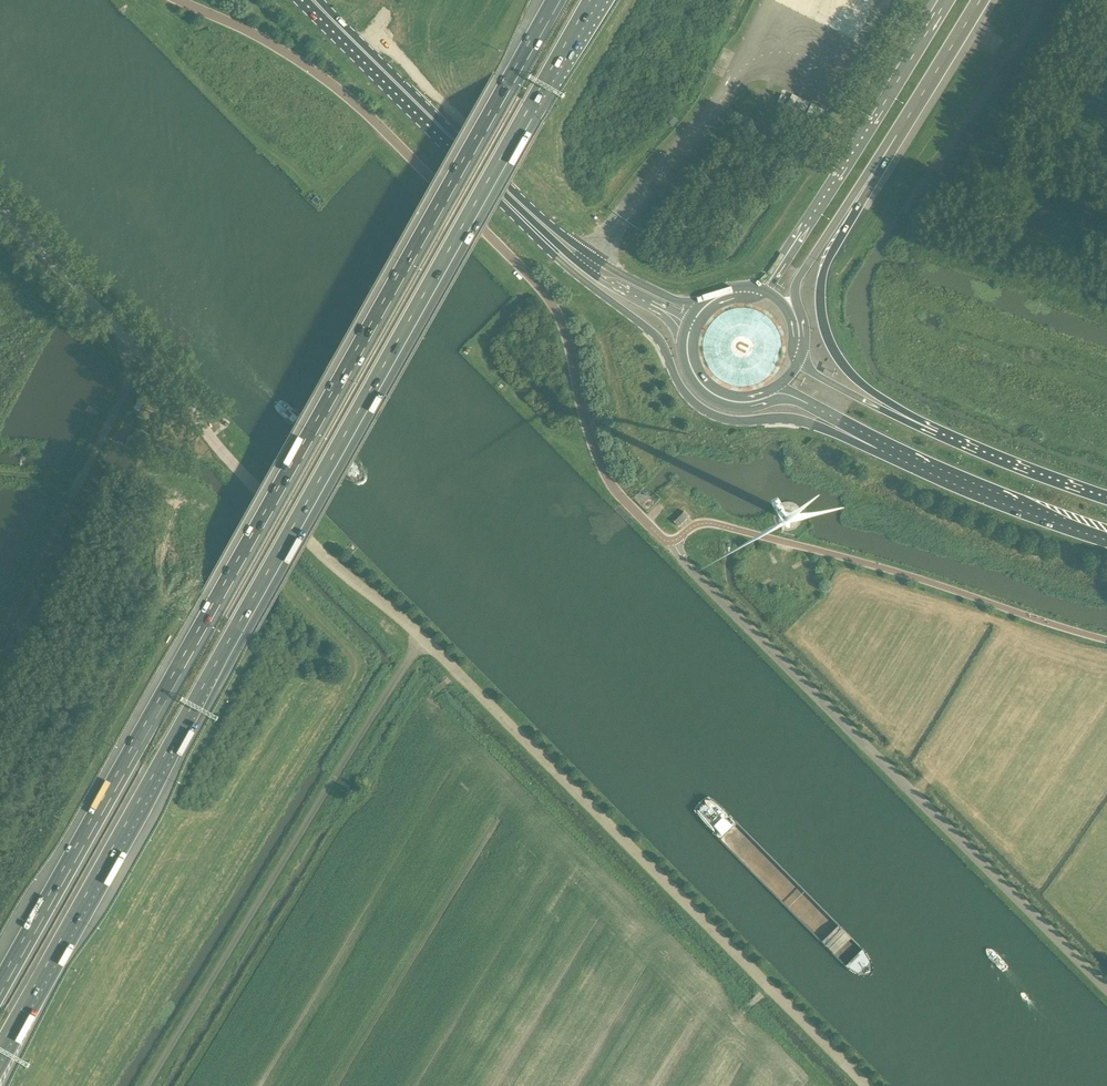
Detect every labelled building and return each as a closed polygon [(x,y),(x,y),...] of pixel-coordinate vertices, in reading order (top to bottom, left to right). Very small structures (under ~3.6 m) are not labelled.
[(801,100),(798,111),(816,115),(816,114),(821,115),(824,106),(801,100)] [(673,118),(669,123),(673,126),(677,122),(673,118)] [(675,522),(679,527),(689,516),(685,512),(675,522)] [(792,518),(792,517),(792,516),(792,515),(792,514),(791,514),(790,513),(789,513),(788,513),(787,513),(786,513),(785,514),(785,515),(784,516),(784,517),(784,518),(785,518),(785,519),(786,520),(787,520),(787,521),(788,521),(789,521),(790,520),(791,520),(792,519),(792,518)]
